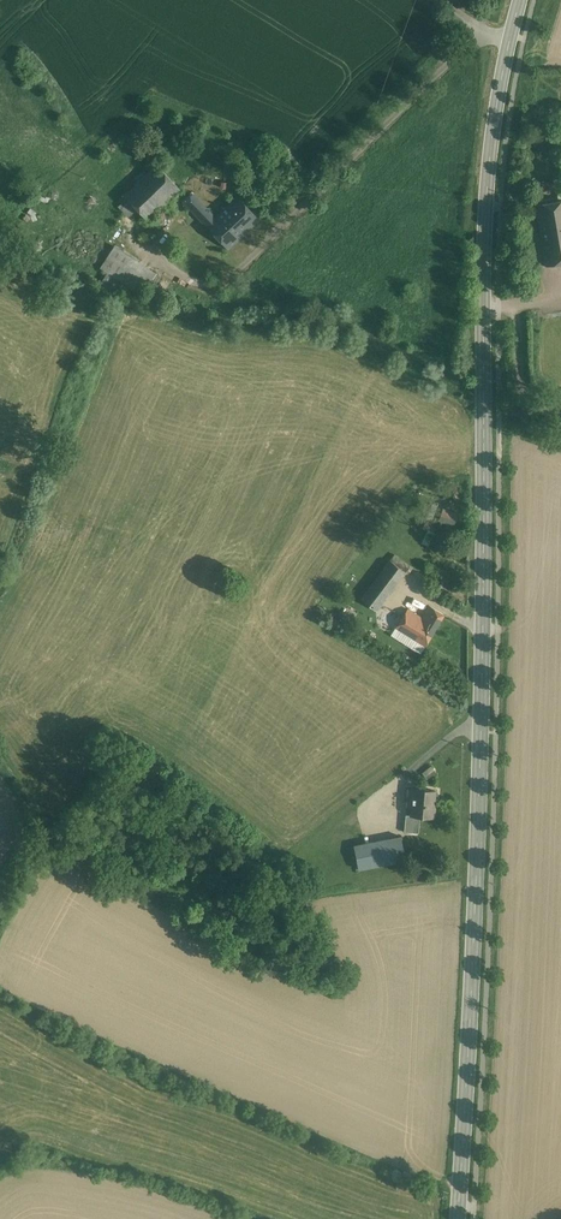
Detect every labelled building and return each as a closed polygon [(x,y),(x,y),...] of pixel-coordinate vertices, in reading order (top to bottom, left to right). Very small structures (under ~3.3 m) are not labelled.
[(157,165),(124,195),(147,219),(179,189),(157,165)] [(206,225),(178,252),(200,275),(237,241),(215,217),(193,194),(184,202),(206,225)] [(237,196),(215,217),(237,241),(259,220),(237,196)] [(536,206),(540,231),(560,228),(560,202),(536,206)] [(540,231),(546,265),(560,263),(560,228),(540,231)] [(155,273),(114,246),(100,267),(107,272),(118,279),(141,294),(155,273)] [(107,272),(101,282),(112,289),(118,279),(107,272)] [(458,514),(443,509),(438,520),(454,526),(458,514)] [(435,546),(441,529),(429,524),(422,541),(435,546)] [(410,567),(395,555),(390,560),(406,572),(410,567)] [(390,560),(380,574),(395,586),(406,572),(390,560)] [(395,586),(380,574),(361,599),(377,611),(395,586)] [(423,619),(412,637),(425,646),(443,614),(430,607),(423,619)] [(408,610),(396,628),(412,637),(423,619),(408,610)] [(435,791),(413,789),(410,815),(410,816),(420,817),(434,818),(435,805),(434,805),(435,791)] [(420,817),(410,816),(410,815),(406,815),(404,832),(418,833),(420,817)] [(401,836),(354,846),(358,869),(405,860),(401,836)]
